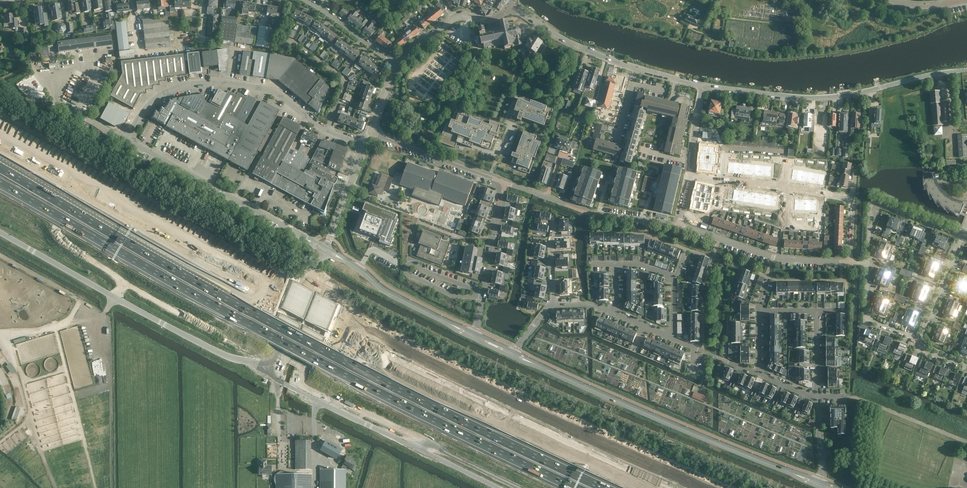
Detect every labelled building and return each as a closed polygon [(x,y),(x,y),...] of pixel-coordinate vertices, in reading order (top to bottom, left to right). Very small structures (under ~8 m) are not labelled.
[(83,12),(90,11),(90,10),(91,7),(90,0),(83,0),(81,0),(83,12)] [(103,1),(105,12),(111,11),(110,0),(107,0),(103,1)] [(158,8),(158,10),(164,10),(165,16),(170,16),(169,12),(168,0),(162,0),(157,1),(158,8)] [(168,0),(169,12),(174,12),(174,8),(182,8),(181,0),(174,0),(174,1),(173,1),(173,0),(168,0)] [(214,9),(212,9),(213,8),(217,8),(217,0),(208,0),(207,8),(209,8),(209,9),(207,9),(207,14),(208,14),(207,34),(217,35),(219,15),(213,15),(214,9)] [(234,9),(235,1),(229,0),(226,0),(225,8),(234,9)] [(482,6),(489,10),(486,16),(492,15),(497,8),(500,10),(507,0),(485,0),(482,6)] [(103,11),(101,1),(93,2),(94,12),(103,11)] [(75,4),(74,2),(67,3),(68,12),(72,12),(72,14),(80,13),(78,3),(75,4)] [(49,8),(51,8),(53,21),(58,20),(58,18),(61,18),(59,4),(53,5),(52,4),(51,3),(50,4),(49,4),(48,6),(48,7),(49,8)] [(248,12),(247,14),(254,15),(254,13),(256,4),(249,3),(248,12)] [(434,12),(439,17),(444,14),(442,12),(444,10),(439,3),(436,5),(439,8),(434,12)] [(49,26),(47,15),(43,15),(42,11),(41,12),(41,7),(37,7),(37,6),(35,7),(34,8),(33,9),(35,24),(40,24),(40,25),(44,25),(44,26),(49,26)] [(259,27),(255,46),(269,48),(273,27),(276,28),(279,14),(276,13),(277,8),(268,6),(266,13),(267,13),(267,14),(267,16),(268,16),(268,17),(266,28),(261,27),(259,27)] [(489,10),(482,6),(481,8),(479,12),(486,16),(489,10)] [(344,8),(339,14),(345,18),(351,11),(348,8),(346,10),(344,8)] [(225,10),(222,9),(221,24),(222,24),(236,25),(237,17),(224,16),(225,10)] [(298,21),(302,13),(296,10),(292,18),(298,21)] [(347,20),(350,23),(358,13),(354,11),(347,20)] [(434,21),(439,17),(434,12),(429,15),(434,21)] [(302,13),(298,21),(297,23),(302,26),(303,23),(307,16),(302,13)] [(359,15),(358,13),(350,23),(354,25),(359,19),(357,18),(359,15)] [(6,15),(7,24),(11,24),(11,29),(16,29),(16,31),(21,31),(22,37),(27,37),(26,28),(21,29),(18,29),(17,19),(13,19),(12,14),(6,15)] [(424,19),(429,25),(434,21),(429,15),(424,19)] [(697,25),(699,26),(701,21),(699,21),(699,20),(687,15),(685,20),(697,25)] [(313,18),(307,16),(303,23),(309,26),(313,18)] [(170,46),(166,17),(151,19),(146,20),(143,20),(142,20),(146,49),(170,46)] [(360,20),(359,19),(354,25),(357,28),(364,19),(362,17),(360,20)] [(422,17),(418,20),(416,18),(414,20),(420,29),(423,27),(424,29),(429,25),(424,19),(422,17)] [(104,21),(102,21),(103,30),(109,29),(110,28),(111,30),(116,30),(114,19),(111,20),(111,19),(104,20),(104,21)] [(368,21),(364,19),(357,28),(360,30),(368,21)] [(410,30),(415,36),(420,33),(418,30),(420,29),(414,20),(411,22),(415,27),(410,30)] [(309,30),(314,34),(321,24),(316,21),(309,30)] [(521,45),(521,41),(520,38),(518,39),(517,37),(518,36),(520,35),(520,33),(520,31),(518,29),(517,28),(515,29),(513,29),(513,25),(514,25),(514,23),(513,21),(508,22),(508,21),(499,23),(500,28),(496,29),(496,28),(495,28),(490,29),(490,30),(485,31),(485,30),(479,31),(480,32),(480,36),(482,45),(483,44),(484,48),(493,47),(494,47),(499,47),(499,46),(499,45),(504,44),(505,49),(513,47),(517,46),(521,45)] [(134,51),(129,51),(126,22),(115,23),(119,58),(135,56),(134,51)] [(366,35),(374,25),(370,22),(362,32),(366,35)] [(62,23),(58,23),(55,26),(56,30),(59,33),(63,33),(66,30),(65,26),(62,23)] [(250,27),(243,26),(236,25),(222,24),(220,40),(253,45),(256,27),(250,26),(250,27)] [(314,34),(319,38),(326,28),(321,24),(314,34)] [(375,27),(374,25),(366,35),(370,38),(374,31),(373,30),(375,27)] [(326,28),(319,38),(324,41),(326,39),(331,32),(326,28)] [(376,41),(381,45),(386,39),(381,35),(384,32),(381,30),(376,37),(378,39),(376,41)] [(410,40),(415,36),(410,30),(405,34),(410,40)] [(336,36),(331,32),(326,39),(331,43),(336,36)] [(401,38),(405,44),(410,40),(405,34),(401,38)] [(112,46),(111,35),(94,38),(94,37),(57,42),(59,53),(95,48),(112,46)] [(525,40),(521,41),(521,45),(531,51),(530,54),(534,57),(536,54),(543,42),(535,37),(533,40),(530,39),(529,41),(527,39),(525,40)] [(393,42),(393,50),(399,46),(400,48),(405,44),(401,38),(396,42),(395,40),(393,42)] [(338,50),(344,43),(338,39),(334,45),(332,44),(329,48),(336,53),(338,50)] [(388,46),(393,50),(393,42),(391,41),(391,42),(386,39),(381,45),(386,48),(388,46)] [(344,54),(349,47),(344,43),(338,50),(344,54)] [(47,47),(40,48),(40,50),(41,59),(49,58),(47,47)] [(348,57),(354,50),(349,47),(344,54),(348,57)] [(216,51),(218,66),(219,71),(226,72),(228,58),(227,49),(216,51)] [(359,54),(354,50),(348,57),(354,61),(359,54)] [(218,66),(216,51),(201,52),(203,67),(218,66)] [(240,74),(244,75),(249,76),(252,61),(253,53),(243,52),(240,69),(240,74)] [(199,53),(187,54),(189,74),(201,73),(199,53)] [(267,56),(253,53),(252,61),(255,61),(254,65),(252,76),(263,78),(267,56)] [(122,75),(110,96),(133,108),(140,94),(146,93),(145,90),(153,89),(152,86),(159,85),(159,82),(166,81),(165,77),(186,75),(184,54),(120,62),(122,75)] [(479,57),(474,54),(468,65),(473,68),(479,57)] [(329,87),(294,59),(270,55),(266,79),(278,81),(318,113),(329,87)] [(362,67),(367,60),(362,56),(357,63),(356,63),(354,65),(360,70),(362,67)] [(367,60),(362,67),(367,71),(372,64),(367,60)] [(377,68),(372,64),(367,71),(372,74),(377,68)] [(593,67),(586,87),(594,89),(600,70),(593,67)] [(382,71),(377,68),(372,74),(377,78),(382,71)] [(581,70),(575,89),(582,91),(589,72),(581,70)] [(602,83),(598,96),(600,96),(599,103),(600,104),(600,106),(609,109),(614,92),(615,89),(614,89),(613,89),(614,86),(615,86),(617,79),(614,79),(607,76),(606,81),(606,82),(606,84),(602,83)] [(364,90),(372,93),(374,87),(372,86),(373,84),(364,80),(363,83),(366,84),(364,90)] [(655,88),(666,90),(667,83),(650,80),(649,86),(655,87),(655,88)] [(219,90),(210,105),(214,108),(218,110),(227,95),(227,94),(219,90)] [(370,99),(372,93),(364,90),(362,96),(370,99)] [(236,96),(228,92),(227,94),(227,95),(218,110),(214,108),(207,121),(219,128),(226,114),(236,96)] [(639,92),(634,107),(637,108),(637,107),(646,109),(648,109),(648,110),(662,114),(672,116),(672,118),(674,118),(672,123),(671,122),(666,144),(663,144),(662,149),(665,150),(664,152),(667,153),(670,154),(670,155),(673,156),(674,154),(680,156),(681,149),(682,145),(681,145),(690,106),(690,105),(691,104),(690,103),(690,102),(690,101),(689,101),(689,100),(688,99),(687,98),(686,97),(685,97),(684,97),(683,97),(682,97),(681,97),(680,97),(679,98),(678,98),(677,99),(677,100),(676,101),(675,102),(675,103),(675,104),(669,102),(669,101),(667,101),(653,97),(646,96),(646,97),(644,97),(645,94),(639,92)] [(943,122),(949,122),(947,102),(940,102),(939,92),(930,93),(933,126),(943,125),(943,122)] [(173,100),(172,101),(177,104),(184,109),(198,116),(206,103),(205,103),(209,96),(205,94),(173,100)] [(235,119),(247,99),(246,98),(238,94),(236,96),(226,114),(219,128),(234,136),(241,123),(235,119)] [(241,123),(244,124),(257,101),(248,96),(246,98),(247,99),(235,119),(241,123)] [(359,102),(367,105),(370,99),(362,96),(359,102)] [(525,119),(524,120),(544,127),(548,117),(550,118),(553,109),(516,96),(512,107),(516,108),(513,116),(518,118),(517,120),(521,122),(522,118),(525,119)] [(587,97),(585,105),(593,107),(595,99),(587,97)] [(162,108),(161,109),(159,113),(155,111),(151,119),(165,126),(177,104),(172,101),(170,100),(164,110),(162,108)] [(240,139),(228,161),(247,171),(279,111),(261,101),(240,139)] [(719,114),(722,103),(711,101),(709,112),(709,114),(713,115),(719,117),(719,114)] [(365,111),(367,105),(359,102),(357,108),(365,111)] [(109,103),(100,119),(111,125),(111,126),(112,126),(114,127),(118,126),(118,127),(118,126),(121,125),(121,126),(121,125),(125,124),(126,121),(126,122),(126,121),(130,114),(109,103)] [(207,121),(214,108),(210,105),(206,103),(198,116),(207,121)] [(234,136),(219,128),(207,121),(198,116),(184,109),(177,104),(172,114),(173,115),(166,127),(215,154),(228,161),(240,139),(234,136)] [(644,117),(646,109),(637,107),(637,108),(634,107),(633,109),(635,109),(633,114),(644,117)] [(742,120),(744,108),(736,107),(736,110),(731,110),(730,120),(734,121),(735,119),(742,120)] [(744,108),(742,120),(742,122),(745,120),(749,121),(751,109),(744,108)] [(872,118),(872,124),(881,125),(882,109),(875,109),(874,116),(874,118),(872,118)] [(337,122),(343,124),(346,116),(340,113),(341,112),(338,111),(335,118),(338,119),(337,122)] [(769,126),(770,123),(771,112),(764,111),(762,121),(761,121),(761,125),(769,126)] [(498,134),(496,134),(500,125),(490,121),(488,125),(454,112),(450,123),(447,122),(439,142),(455,148),(457,143),(471,148),(472,147),(471,147),(472,143),(490,150),(493,139),(494,137),(497,138),(498,134)] [(778,113),(771,112),(770,123),(774,123),(774,124),(784,126),(786,115),(780,114),(779,115),(778,115),(778,113)] [(827,118),(827,126),(834,127),(836,124),(836,114),(835,114),(835,113),(834,113),(834,114),(831,113),(830,114),(829,119),(828,119),(828,118),(827,118)] [(850,124),(850,136),(856,136),(856,128),(859,128),(860,128),(860,124),(859,124),(860,116),(860,113),(856,113),(856,114),(852,114),(851,124),(850,124)] [(644,117),(633,114),(632,119),(634,119),(634,122),(642,125),(644,117)] [(795,127),(796,115),(789,114),(787,126),(795,127)] [(802,119),(802,122),(803,122),(803,128),(809,128),(809,133),(814,133),(815,120),(812,120),(812,115),(804,114),(804,119),(802,119)] [(816,115),(815,134),(821,135),(823,132),(823,131),(823,129),(822,127),(822,125),(823,115),(816,115)] [(349,126),(352,118),(346,116),(343,124),(349,126)] [(282,162),(290,148),(302,127),(283,117),(279,125),(277,129),(252,174),(271,184),(282,162)] [(358,120),(352,118),(349,126),(355,128),(358,120)] [(358,120),(355,128),(361,130),(364,122),(358,120)] [(640,132),(642,125),(634,122),(631,130),(640,132)] [(608,127),(597,124),(593,137),(603,139),(605,130),(607,131),(608,127)] [(409,125),(407,131),(418,135),(421,129),(409,125)] [(942,126),(934,126),(934,135),(943,135),(942,126)] [(305,145),(312,134),(305,130),(300,139),(301,140),(300,142),(305,145)] [(640,132),(631,130),(631,133),(628,133),(627,137),(638,140),(640,132)] [(424,131),(422,136),(435,141),(437,136),(424,131)] [(533,136),(524,132),(518,149),(517,152),(516,155),(513,153),(512,157),(514,158),(512,163),(519,166),(518,170),(529,174),(543,137),(534,134),(533,136)] [(318,137),(312,134),(305,145),(310,148),(312,145),(313,146),(318,137)] [(958,135),(960,158),(966,157),(966,134),(958,135)] [(558,139),(555,147),(568,152),(570,147),(571,147),(571,148),(574,149),(577,143),(573,141),(571,145),(571,143),(567,142),(568,139),(563,137),(562,140),(558,139)] [(629,140),(627,146),(636,148),(638,140),(627,137),(626,140),(629,140)] [(327,167),(336,145),(324,140),(324,142),(321,141),(311,160),(309,163),(329,174),(331,169),(327,167)] [(600,151),(602,142),(596,140),(593,150),(600,151)] [(609,144),(602,142),(600,151),(606,153),(609,144)] [(615,146),(609,144),(606,153),(612,155),(615,146)] [(826,153),(827,153),(827,145),(814,144),(813,157),(821,157),(821,156),(826,157),(826,153)] [(347,149),(336,145),(327,167),(331,169),(339,172),(347,149)] [(622,147),(615,146),(612,155),(619,157),(622,147)] [(627,146),(625,153),(633,156),(636,148),(627,146)] [(700,154),(699,163),(699,164),(699,169),(699,170),(699,171),(700,171),(702,171),(714,172),(715,172),(715,171),(715,166),(715,165),(716,165),(717,156),(717,155),(717,154),(716,154),(717,148),(716,147),(702,146),(701,146),(701,147),(701,148),(700,153),(700,154)] [(293,168),(301,153),(294,149),(293,150),(290,148),(282,162),(293,168)] [(304,174),(309,163),(311,160),(308,158),(308,157),(301,153),(293,168),(304,174)] [(633,156),(625,153),(625,154),(622,153),(620,161),(631,164),(633,156)] [(329,174),(309,163),(304,174),(293,168),(282,162),(271,184),(273,185),(309,205),(324,214),(333,185),(334,185),(335,184),(336,183),(336,182),(336,181),(337,180),(337,179),(336,178),(329,174)] [(408,163),(400,185),(415,190),(413,196),(440,206),(443,197),(445,198),(465,206),(473,184),(439,171),(437,176),(435,175),(436,173),(408,163)] [(645,177),(642,191),(652,193),(653,189),(658,190),(654,210),(671,214),(682,169),(664,165),(659,185),(656,184),(657,179),(645,177)] [(543,168),(539,182),(546,184),(551,171),(549,171),(550,168),(545,166),(544,169),(543,168)] [(603,172),(584,166),(573,201),(591,207),(603,172)] [(637,172),(618,167),(609,203),(627,208),(637,172)] [(925,186),(928,196),(930,195),(935,205),(935,204),(937,203),(944,211),(946,209),(954,215),(955,215),(954,215),(955,213),(960,215),(964,205),(962,204),(963,202),(961,202),(957,201),(953,199),(950,198),(947,195),(944,193),(941,190),(939,187),(937,184),(936,180),(935,178),(938,177),(938,175),(935,176),(934,173),(931,174),(932,177),(923,179),(923,187),(923,186),(925,186)] [(372,185),(369,193),(378,196),(379,193),(382,194),(384,190),(388,191),(393,179),(380,174),(375,186),(372,185)] [(560,174),(556,187),(563,190),(568,177),(560,174)] [(692,207),(692,208),(693,208),(695,209),(707,212),(707,211),(708,211),(709,205),(710,205),(712,195),(712,194),(711,194),(713,188),(712,187),(698,184),(697,184),(697,185),(697,186),(696,191),(695,191),(695,192),(693,201),(693,202),(692,206),(692,207)] [(486,187),(483,194),(494,198),(496,195),(495,195),(496,192),(490,190),(491,189),(486,187)] [(483,194),(480,202),(491,206),(493,201),(494,198),(483,194)] [(508,195),(507,201),(516,203),(519,204),(520,198),(508,195)] [(480,202),(477,210),(488,214),(490,211),(489,211),(491,206),(480,202)] [(366,213),(359,231),(373,237),(377,238),(379,239),(380,238),(381,239),(379,242),(391,247),(394,239),(391,238),(396,225),(398,220),(396,219),(397,215),(393,213),(392,213),(372,206),(372,205),(366,203),(363,210),(367,212),(367,213),(366,213)] [(506,207),(505,213),(517,216),(518,210),(515,209),(506,207)] [(477,210),(474,218),(485,222),(487,217),(488,214),(477,210)] [(550,221),(551,214),(550,214),(550,213),(546,212),(545,213),(539,212),(538,218),(541,219),(550,221)] [(505,213),(503,219),(513,221),(516,222),(517,216),(505,213)] [(885,226),(891,229),(895,218),(893,217),(889,215),(888,218),(888,219),(885,226)] [(712,224),(718,227),(720,219),(714,217),(712,224)] [(474,218),(471,226),(482,230),(484,227),(483,227),(485,222),(474,218)] [(895,218),(891,229),(897,231),(900,223),(901,224),(902,220),(898,218),(897,219),(895,218)] [(720,219),(718,227),(724,229),(726,221),(720,219)] [(560,228),(560,232),(561,232),(561,235),(568,235),(568,220),(561,220),(561,224),(560,224),(560,228)] [(729,231),(732,223),(726,221),(724,229),(729,231)] [(735,233),(738,225),(732,223),(729,231),(735,233)] [(548,233),(549,226),(540,225),(537,224),(535,230),(548,233)] [(908,236),(914,238),(918,228),(916,227),(916,226),(912,224),(911,228),(912,228),(908,236)] [(502,225),(501,232),(513,234),(514,228),(512,227),(502,225)] [(743,227),(738,225),(735,233),(741,235),(743,227)] [(471,226),(469,233),(473,235),(474,233),(480,235),(481,233),(482,230),(471,226)] [(749,229),(743,227),(741,235),(747,237),(749,229)] [(918,228),(914,238),(920,240),(923,233),(924,233),(925,229),(921,228),(918,228)] [(755,231),(749,229),(747,237),(752,239),(755,231)] [(421,245),(417,256),(442,266),(450,244),(441,240),(442,238),(424,231),(419,244),(421,245)] [(752,239),(758,241),(761,233),(755,231),(752,239)] [(764,243),(766,235),(761,233),(758,241),(764,243)] [(932,245),(937,247),(942,237),(939,236),(940,235),(935,233),(934,237),(935,237),(932,245)] [(772,237),(766,235),(764,243),(770,245),(772,237)] [(772,237),(770,245),(776,247),(778,240),(772,237)] [(944,238),(942,237),(937,247),(946,251),(949,244),(946,243),(946,242),(947,242),(948,239),(944,237),(944,238)] [(556,242),(556,249),(557,249),(556,249),(567,249),(570,249),(570,239),(564,239),(564,242),(556,242)] [(510,250),(511,243),(505,242),(505,240),(501,240),(500,241),(499,241),(498,247),(507,249),(510,250)] [(648,249),(647,251),(652,252),(653,251),(652,251),(656,242),(650,240),(649,243),(648,245),(647,248),(648,249)] [(878,249),(889,253),(892,246),(883,243),(883,242),(880,241),(879,245),(878,249)] [(656,242),(652,251),(653,251),(659,254),(662,245),(662,244),(656,242)] [(545,253),(546,247),(534,244),(533,250),(545,253)] [(659,254),(658,254),(665,256),(668,247),(662,245),(659,254)] [(480,273),(483,259),(475,258),(477,249),(466,247),(461,272),(472,274),(473,271),(480,273)] [(668,247),(665,256),(671,259),(672,259),(675,249),(668,247)] [(671,259),(676,261),(677,259),(679,260),(680,256),(679,255),(680,251),(675,249),(672,259),(671,259)] [(891,254),(889,253),(878,249),(877,252),(876,252),(875,255),(878,257),(878,256),(888,260),(891,254)] [(544,259),(545,253),(533,250),(531,257),(544,259)] [(508,261),(509,255),(506,255),(497,253),(495,259),(508,261)] [(560,259),(556,259),(556,263),(556,267),(557,267),(562,267),(562,269),(568,269),(568,262),(570,262),(569,254),(563,254),(563,258),(560,258),(560,259)] [(701,256),(699,261),(708,264),(709,259),(701,256)] [(507,267),(508,261),(495,259),(494,265),(504,267),(507,267)] [(925,267),(936,271),(937,268),(938,268),(939,264),(936,263),(936,264),(927,260),(925,267)] [(544,274),(546,268),(537,266),(533,266),(532,272),(544,274)] [(697,266),(696,271),(704,274),(706,269),(697,266)] [(935,275),(936,271),(925,267),(922,274),(931,277),(931,278),(934,279),(935,275)] [(878,272),(877,276),(891,281),(893,275),(882,270),(879,268),(878,272)] [(752,273),(742,270),(740,277),(750,280),(752,273)] [(502,279),(503,273),(502,273),(493,271),(492,277),(502,279)] [(543,280),(544,274),(532,272),(531,278),(534,279),(543,280)] [(606,272),(593,272),(593,275),(597,275),(597,281),(609,281),(609,275),(606,275),(606,272)] [(645,279),(652,281),(654,276),(645,273),(645,279)] [(956,281),(966,285),(966,277),(961,275),(961,274),(958,273),(957,277),(956,281)] [(694,276),(692,282),(701,285),(702,279),(694,276)] [(875,279),(874,283),(876,284),(877,283),(888,288),(891,281),(877,276),(875,279)] [(503,286),(504,279),(502,279),(492,277),(491,283),(500,285),(503,286)] [(750,280),(740,277),(738,283),(739,283),(747,286),(748,286),(750,280)] [(564,282),(560,282),(560,283),(560,286),(560,289),(561,294),(562,294),(562,295),(565,295),(565,294),(568,294),(568,293),(567,287),(570,287),(570,279),(564,279),(564,282)] [(956,281),(955,284),(954,284),(953,288),(956,289),(956,288),(965,292),(966,286),(966,285),(956,281)] [(739,283),(737,289),(745,292),(747,286),(739,283)] [(915,291),(926,295),(928,292),(930,288),(927,287),(927,288),(918,284),(915,291)] [(545,293),(547,287),(534,285),(533,291),(545,293)] [(500,298),(502,291),(499,291),(489,289),(488,295),(500,298)] [(747,293),(745,292),(737,289),(734,296),(738,297),(741,298),(745,300),(747,293)] [(544,299),(545,293),(533,291),(532,297),(533,297),(544,299)] [(925,299),(926,295),(915,291),(913,298),(921,301),(924,303),(926,299),(925,299)] [(597,295),(594,295),(594,300),(597,303),(600,304),(606,304),(606,301),(609,301),(609,295),(597,295)] [(876,304),(887,309),(889,302),(881,298),(878,297),(876,301),(877,301),(876,304)] [(636,298),(627,298),(627,302),(631,304),(636,306),(636,298)] [(947,303),(946,306),(957,311),(960,304),(951,301),(951,300),(948,299),(947,303)] [(537,311),(539,304),(532,303),(526,302),(525,308),(537,311)] [(740,302),(740,312),(749,312),(749,302),(740,302)] [(884,315),(887,309),(876,304),(874,307),(872,311),(875,312),(884,315)] [(644,309),(636,306),(634,312),(644,316),(644,309)] [(957,311),(946,306),(944,310),(943,313),(945,315),(946,314),(954,318),(957,311)] [(905,316),(917,320),(918,317),(920,313),(917,312),(917,313),(908,309),(905,316)] [(740,312),(740,321),(749,321),(749,312),(740,312)] [(666,315),(656,315),(656,323),(660,325),(660,321),(666,321),(666,315)] [(915,324),(917,320),(905,316),(903,323),(911,326),(911,327),(914,328),(916,324),(915,324)] [(599,318),(594,329),(601,332),(602,329),(605,320),(599,318)] [(605,320),(602,329),(607,331),(610,322),(605,320)] [(610,322),(607,331),(611,333),(612,333),(615,325),(616,324),(610,322)] [(611,333),(610,336),(616,338),(617,336),(616,336),(620,327),(615,325),(612,333),(611,333)] [(937,329),(936,332),(947,337),(949,330),(941,327),(941,326),(938,325),(936,329),(937,329)] [(620,327),(616,336),(617,336),(621,338),(625,329),(620,327)] [(625,329),(621,338),(626,340),(630,331),(625,329)] [(868,330),(866,329),(863,336),(865,338),(864,341),(873,345),(872,345),(873,345),(877,335),(871,332),(872,332),(868,330)] [(630,331),(626,340),(633,343),(637,334),(630,331)] [(947,337),(936,332),(934,336),(932,339),(935,340),(944,343),(947,337)] [(883,336),(880,335),(876,346),(879,347),(877,351),(886,354),(892,340),(886,338),(883,336)] [(647,338),(643,347),(650,350),(650,349),(653,341),(647,338)] [(835,338),(826,338),(826,347),(835,347),(835,338)] [(653,341),(650,349),(654,351),(655,351),(658,342),(653,340),(653,341)] [(902,357),(906,346),(901,344),(901,343),(897,342),(895,341),(892,348),(895,349),(893,353),(902,356),(902,357)] [(654,351),(653,354),(659,356),(660,354),(659,354),(663,345),(658,342),(655,351),(654,351)] [(960,342),(958,346),(961,347),(959,352),(966,355),(966,345),(960,342)] [(740,344),(738,344),(738,354),(749,354),(749,344),(740,344)] [(663,345),(659,354),(660,354),(664,356),(668,347),(663,345)] [(664,356),(669,358),(673,349),(668,347),(664,356)] [(835,347),(826,347),(826,357),(835,357),(837,357),(837,347),(835,347)] [(669,358),(668,360),(673,362),(678,351),(673,349),(669,358)] [(678,351),(673,362),(680,365),(684,354),(678,351)] [(738,354),(737,354),(737,360),(740,360),(740,363),(744,363),(744,365),(748,365),(748,363),(749,363),(749,354),(738,354)] [(901,358),(899,364),(902,365),(905,367),(904,368),(911,371),(912,370),(913,370),(914,370),(915,366),(918,360),(912,357),(909,355),(906,354),(904,359),(901,358)] [(835,357),(826,357),(826,366),(835,366),(837,366),(837,360),(835,360),(835,357)] [(770,363),(774,365),(779,367),(779,358),(770,358),(770,363)] [(918,367),(915,374),(927,379),(928,376),(929,373),(931,374),(934,368),(932,367),(932,365),(927,363),(923,361),(921,360),(920,361),(918,360),(915,366),(918,367)] [(933,373),(935,374),(934,378),(943,381),(942,382),(943,382),(947,371),(941,369),(941,368),(938,367),(936,366),(933,373)] [(724,375),(722,379),(729,382),(731,378),(733,374),(732,374),(734,371),(727,368),(725,371),(723,374),(724,375)] [(828,368),(828,378),(839,378),(839,372),(837,372),(837,368),(828,368)] [(960,386),(958,385),(961,377),(956,375),(956,374),(952,373),(952,372),(950,372),(947,379),(950,380),(948,384),(956,387),(956,388),(958,389),(960,386)] [(737,384),(736,386),(743,389),(748,377),(741,374),(740,377),(738,381),(737,384)] [(796,376),(799,376),(799,384),(803,386),(803,382),(809,382),(809,376),(796,376)] [(743,389),(751,393),(753,388),(752,388),(752,387),(754,383),(755,380),(748,377),(743,389)] [(837,378),(839,378),(828,378),(828,387),(839,387),(839,381),(837,381),(837,378)] [(760,390),(758,394),(765,397),(770,386),(763,383),(761,386),(759,390),(760,390)] [(770,386),(765,397),(772,400),(773,396),(774,396),(775,392),(776,389),(770,386)] [(694,392),(692,397),(707,403),(709,398),(694,392)] [(781,399),(779,403),(786,406),(791,395),(784,392),(783,395),(781,399)] [(791,395),(786,406),(793,409),(795,405),(797,401),(796,401),(798,398),(791,395)] [(803,408),(801,412),(808,415),(810,411),(812,407),(811,407),(813,404),(806,401),(804,404),(802,408),(803,408)] [(11,418),(16,420),(20,408),(16,406),(11,418)] [(846,407),(830,406),(830,408),(830,412),(830,415),(830,419),(830,427),(830,429),(837,429),(837,435),(845,435),(845,416),(845,414),(846,414),(846,407)] [(295,441),(294,469),(310,469),(310,441),(295,441)] [(325,441),(320,450),(336,459),(342,450),(325,441)] [(346,456),(342,464),(343,465),(341,468),(341,470),(320,470),(319,487),(346,487),(346,470),(345,470),(346,467),(354,471),(357,466),(354,465),(355,463),(350,459),(350,458),(346,456)] [(259,466),(259,474),(262,474),(262,473),(266,473),(266,474),(271,474),(271,466),(266,466),(266,460),(259,460),(259,466)] [(274,479),(274,480),(274,481),(274,482),(275,483),(275,484),(276,485),(276,487),(311,487),(311,475),(297,475),(287,474),(286,473),(285,473),(284,472),(283,472),(282,472),(281,472),(280,472),(279,472),(278,472),(277,473),(276,474),(275,475),(275,476),(274,477),(274,478),(274,479)]
